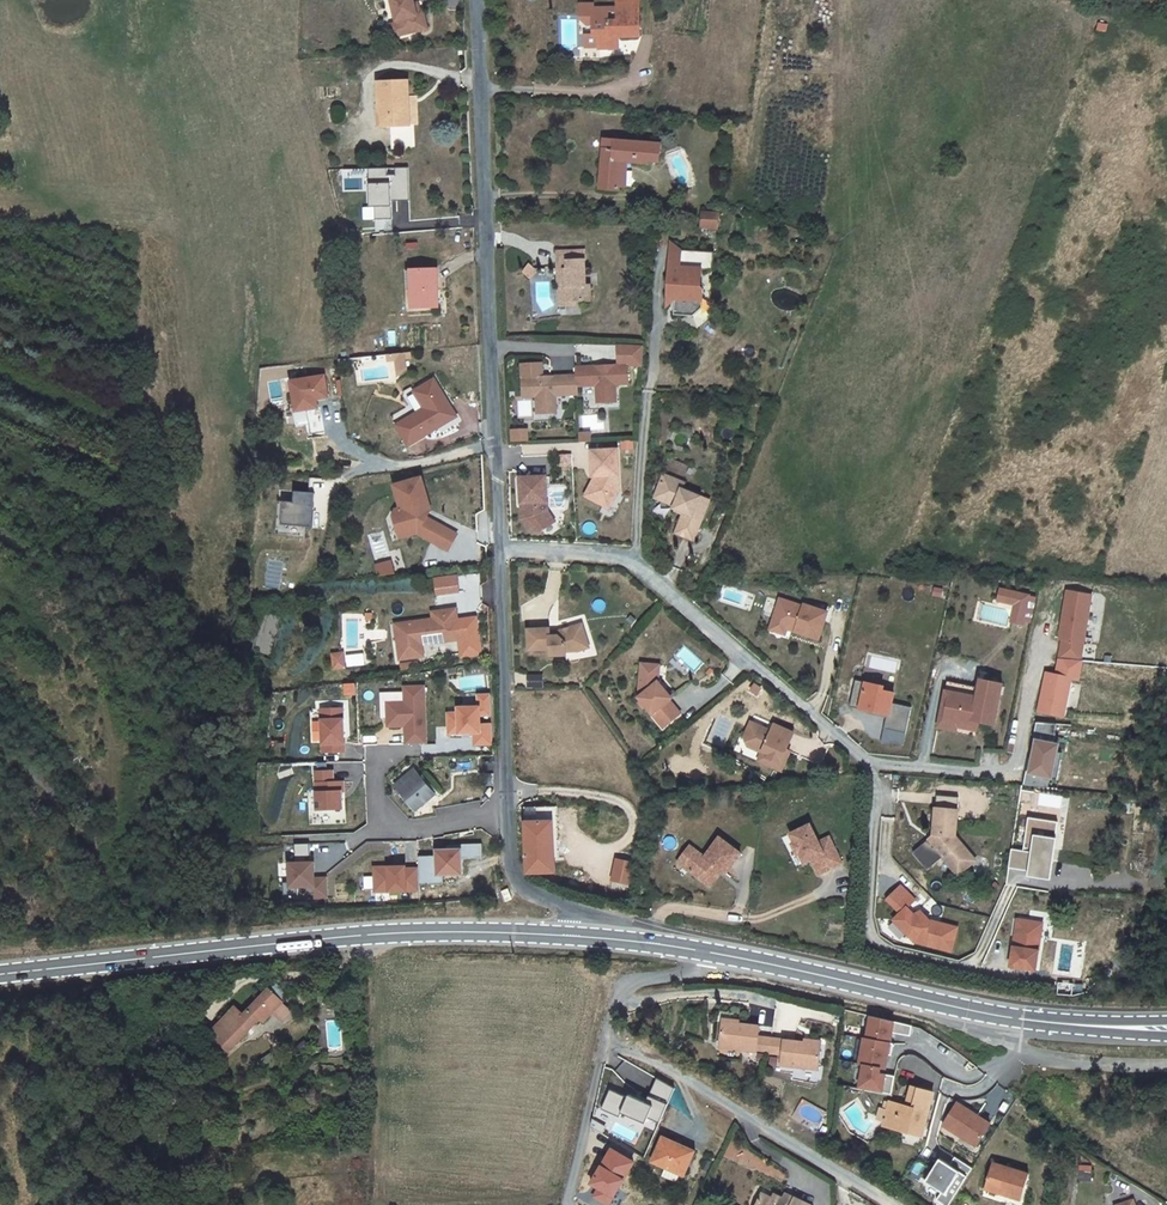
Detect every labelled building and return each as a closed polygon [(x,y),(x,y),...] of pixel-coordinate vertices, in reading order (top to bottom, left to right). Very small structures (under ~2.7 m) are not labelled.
[(397,23),(400,35),(427,28),(423,11),(420,11),(416,12),(414,4),(413,0),(392,0),(397,23)] [(608,8),(593,9),(593,34),(585,34),(585,47),(598,47),(598,48),(612,48),(612,36),(619,36),(640,36),(639,3),(617,3),(618,21),(608,21),(608,8)] [(395,36),(400,35),(397,23),(392,25),(395,36)] [(410,125),(404,126),(403,97),(409,97),(408,81),(378,82),(380,126),(392,126),(393,148),(415,148),(414,125),(410,125)] [(662,144),(604,139),(600,189),(619,190),(619,186),(626,186),(626,161),(637,163),(638,158),(647,159),(648,160),(648,161),(660,162),(662,144)] [(391,200),(410,200),(408,166),(367,168),(369,207),(375,206),(376,219),(392,219),(391,200)] [(702,213),(701,229),(718,230),(720,214),(702,213)] [(584,251),(557,252),(558,271),(565,270),(566,301),(590,300),(590,286),(585,286),(584,251)] [(714,252),(681,251),(681,262),(669,271),(668,296),(675,296),(674,315),(694,316),(704,308),(705,289),(699,283),(699,270),(713,270),(714,252)] [(529,263),(523,271),(531,279),(541,269),(536,269),(529,263)] [(433,289),(433,282),(437,281),(437,269),(411,270),(412,307),(438,307),(438,289),(433,289)] [(565,270),(558,271),(559,305),(574,305),(574,301),(566,301),(565,270)] [(410,352),(387,354),(388,360),(396,359),(397,375),(406,368),(405,358),(411,358),(410,352)] [(544,377),(522,377),(523,397),(536,396),(537,407),(556,407),(556,395),(578,394),(577,386),(596,385),(597,396),(616,395),(616,384),(629,384),(628,364),(606,365),(606,372),(601,372),(600,366),(577,367),(577,375),(550,376),(550,382),(545,383),(544,377)] [(326,374),(331,398),(343,396),(339,372),(326,374)] [(326,375),(291,381),(296,411),(318,407),(317,399),(329,397),(326,375)] [(442,410),(449,405),(435,380),(415,392),(425,409),(397,425),(409,445),(449,421),(442,410)] [(442,410),(449,421),(456,416),(449,405),(442,410)] [(527,430),(512,431),(513,441),(528,441),(527,430)] [(617,449),(592,451),(593,476),(596,476),(596,480),(593,481),(586,496),(604,505),(610,493),(616,496),(619,489),(617,449)] [(664,475),(662,481),(682,489),(684,483),(664,475)] [(422,477),(395,485),(401,508),(398,509),(394,516),(396,522),(402,525),(406,524),(409,535),(417,533),(449,550),(458,535),(426,517),(425,512),(431,510),(422,477)] [(546,477),(521,478),(522,503),(524,503),(524,509),(522,509),(522,520),(529,530),(540,531),(554,522),(547,512),(546,477)] [(682,489),(662,481),(655,498),(675,506),(674,508),(684,512),(680,521),(698,528),(706,508),(697,504),(701,497),(682,489)] [(312,528),(315,493),(295,491),(294,502),(283,501),(281,525),(305,527),(312,528)] [(616,496),(610,493),(604,505),(610,508),(616,496)] [(281,525),(283,501),(278,501),(275,533),(304,536),(305,527),(281,525)] [(402,525),(396,522),(400,538),(409,535),(406,524),(402,525)] [(393,561),(377,564),(379,576),(395,574),(393,561)] [(457,575),(435,578),(437,594),(459,591),(457,575)] [(999,586),(996,601),(1012,605),(1008,622),(1024,626),(1031,593),(999,586)] [(1081,660),(1092,595),(1068,591),(1060,634),(1062,635),(1061,639),(1063,639),(1059,658),(1060,659),(1081,660)] [(781,599),(774,620),(776,625),(787,629),(788,627),(792,628),(791,630),(819,639),(828,612),(804,604),(804,606),(781,599)] [(411,639),(397,641),(400,659),(424,656),(422,644),(460,639),(456,609),(437,611),(438,618),(433,619),(408,622),(411,639)] [(776,625),(774,620),(772,624),(770,630),(785,635),(787,629),(776,625)] [(408,622),(395,624),(397,641),(411,639),(408,622)] [(589,647),(582,624),(574,627),(580,630),(583,640),(576,642),(577,651),(589,647)] [(577,651),(576,642),(583,640),(580,630),(574,627),(558,631),(558,636),(550,636),(550,632),(550,629),(528,629),(529,650),(550,649),(550,656),(566,655),(566,652),(577,651)] [(364,653),(333,654),(334,667),(365,666),(364,653)] [(322,654),(311,655),(313,670),(324,668),(322,654)] [(1047,672),(1038,712),(1063,717),(1071,678),(1078,680),(1082,660),(1081,660),(1060,659),(1056,674),(1047,672)] [(641,671),(659,672),(659,665),(642,664),(641,671)] [(671,698),(658,682),(659,672),(641,671),(639,698),(641,701),(645,705),(664,727),(681,714),(669,700),(671,698)] [(881,686),(856,680),(850,706),(887,715),(884,728),(906,733),(912,707),(892,703),(894,693),(883,690),(884,686),(881,686)] [(994,727),(1003,686),(997,684),(987,682),(981,681),(979,690),(952,684),(943,721),(971,727),(972,721),(977,722),(977,724),(978,724),(994,727)] [(971,727),(943,721),(952,684),(947,683),(937,728),(956,732),(957,727),(976,732),(978,724),(977,724),(977,722),(972,721),(971,727)] [(406,726),(406,744),(407,744),(426,744),(425,687),(405,687),(406,702),(388,703),(388,726),(406,726)] [(492,705),(492,696),(479,696),(479,705),(492,705)] [(492,717),(492,705),(479,705),(479,708),(459,708),(459,714),(449,714),(449,734),(475,733),(475,745),(493,745),(493,724),(481,724),(481,717),(492,717)] [(322,709),(301,710),(302,753),(323,753),(322,709)] [(751,722),(744,738),(747,745),(762,752),(763,752),(763,751),(770,754),(768,758),(784,765),(790,751),(786,750),(794,733),(775,724),(772,731),(751,722)] [(1026,770),(1023,786),(1048,788),(1050,778),(1057,779),(1063,753),(1056,751),(1057,743),(1055,743),(1056,724),(1036,722),(1031,747),(1036,748),(1034,760),(1032,767),(1029,766),(1026,770)] [(884,728),(881,743),(903,745),(906,733),(884,728)] [(762,752),(758,760),(781,771),(784,765),(768,758),(770,754),(763,751),(763,752),(762,752)] [(1034,760),(1028,758),(1026,770),(1029,766),(1032,767),(1034,760)] [(413,770),(395,785),(415,808),(432,794),(413,770)] [(333,771),(316,772),(317,810),(342,809),(342,792),(344,791),(344,782),(333,782),(333,771)] [(495,792),(490,788),(484,795),(489,799),(495,792)] [(1037,806),(1061,807),(1061,795),(1038,794),(1037,806)] [(958,810),(936,808),(933,834),(935,834),(935,838),(931,842),(956,873),(971,860),(954,839),(955,835),(956,835),(958,810)] [(1024,851),(1012,849),(1009,868),(1050,875),(1058,822),(1029,817),(1024,851)] [(554,821),(525,822),(527,873),(556,872),(554,821)] [(810,824),(790,834),(794,843),(792,844),(797,854),(799,853),(804,862),(811,859),(819,855),(827,870),(842,863),(830,837),(819,842),(810,824)] [(971,860),(956,873),(958,875),(976,861),(956,835),(955,835),(954,839),(971,860)] [(726,873),(741,853),(719,836),(704,856),(697,850),(684,867),(709,885),(718,873),(715,871),(718,867),(721,869),(726,873)] [(296,863),(288,873),(289,883),(282,883),(282,884),(282,896),(297,895),(296,887),(313,887),(314,898),(327,898),(327,878),(316,878),(314,878),(314,873),(316,873),(316,862),(309,862),(309,858),(312,858),(312,843),(297,844),(297,863),(296,863)] [(418,857),(418,869),(419,885),(443,885),(443,876),(462,875),(461,859),(482,858),(481,845),(460,845),(461,850),(436,851),(436,857),(418,857)] [(684,867),(697,850),(690,845),(677,861),(684,867)] [(827,870),(819,855),(811,859),(819,874),(827,870)] [(615,857),(609,880),(629,886),(636,862),(615,857)] [(419,885),(418,869),(406,869),(405,867),(374,868),(375,893),(419,891),(419,885)] [(583,876),(602,877),(602,868),(583,868),(583,876)] [(890,919),(916,944),(952,953),(959,925),(931,918),(926,913),(907,908),(916,898),(901,883),(884,900),(891,908),(899,910),(890,919)] [(1043,923),(1017,919),(1010,967),(1035,971),(1043,923)] [(286,995),(289,992),(278,982),(275,985),(286,995)] [(242,1016),(234,1007),(209,1033),(228,1051),(261,1017),(267,1011),(271,1015),(273,1013),(283,1002),(282,1001),(287,996),(286,995),(275,985),(270,990),(269,989),(242,1016)] [(283,1002),(273,1013),(281,1020),(291,1010),(283,1002)] [(264,1021),(271,1015),(267,1011),(261,1017),(264,1021)] [(871,1015),(866,1039),(890,1043),(892,1032),(910,1035),(912,1025),(885,1019),(871,1015)] [(757,1024),(720,1019),(717,1045),(754,1050),(756,1035),(757,1024)] [(770,1036),(756,1035),(754,1050),(768,1051),(770,1036)] [(782,1038),(770,1036),(768,1051),(780,1053),(782,1038)] [(820,1043),(782,1038),(780,1053),(779,1063),(816,1068),(820,1043)] [(893,1044),(890,1043),(866,1039),(864,1038),(859,1064),(864,1065),(880,1068),(885,1069),(888,1055),(891,1056),(893,1044)] [(270,1055),(261,1062),(266,1069),(275,1063),(270,1055)] [(864,1065),(859,1089),(893,1095),(896,1076),(879,1073),(880,1068),(864,1065)] [(910,1125),(924,1128),(934,1092),(913,1086),(907,1106),(890,1101),(890,1102),(889,1106),(888,1110),(885,1121),(884,1125),(908,1132),(910,1125)] [(976,1146),(991,1123),(958,1102),(943,1125),(976,1146)] [(878,1119),(885,1121),(888,1110),(884,1109),(881,1108),(878,1119)] [(924,1128),(910,1125),(908,1132),(922,1136),(924,1128)] [(684,1147),(663,1137),(652,1161),(665,1168),(680,1174),(683,1175),(693,1152),(684,1148),(684,1147)] [(973,1168),(955,1157),(950,1165),(942,1160),(929,1180),(941,1187),(942,1191),(937,1199),(946,1204),(949,1204),(973,1168)] [(929,1180),(942,1160),(940,1158),(925,1181),(942,1191),(941,1187),(929,1180)] [(1022,1199),(1030,1174),(993,1162),(985,1188),(1022,1199)] [(680,1174),(665,1168),(661,1176),(676,1183),(680,1174)] [(794,1198),(792,1203),(783,1199),(774,1194),(772,1199),(762,1194),(757,1204),(809,1204),(794,1198)] [(794,1198),(786,1194),(783,1199),(792,1203),(794,1198)]
